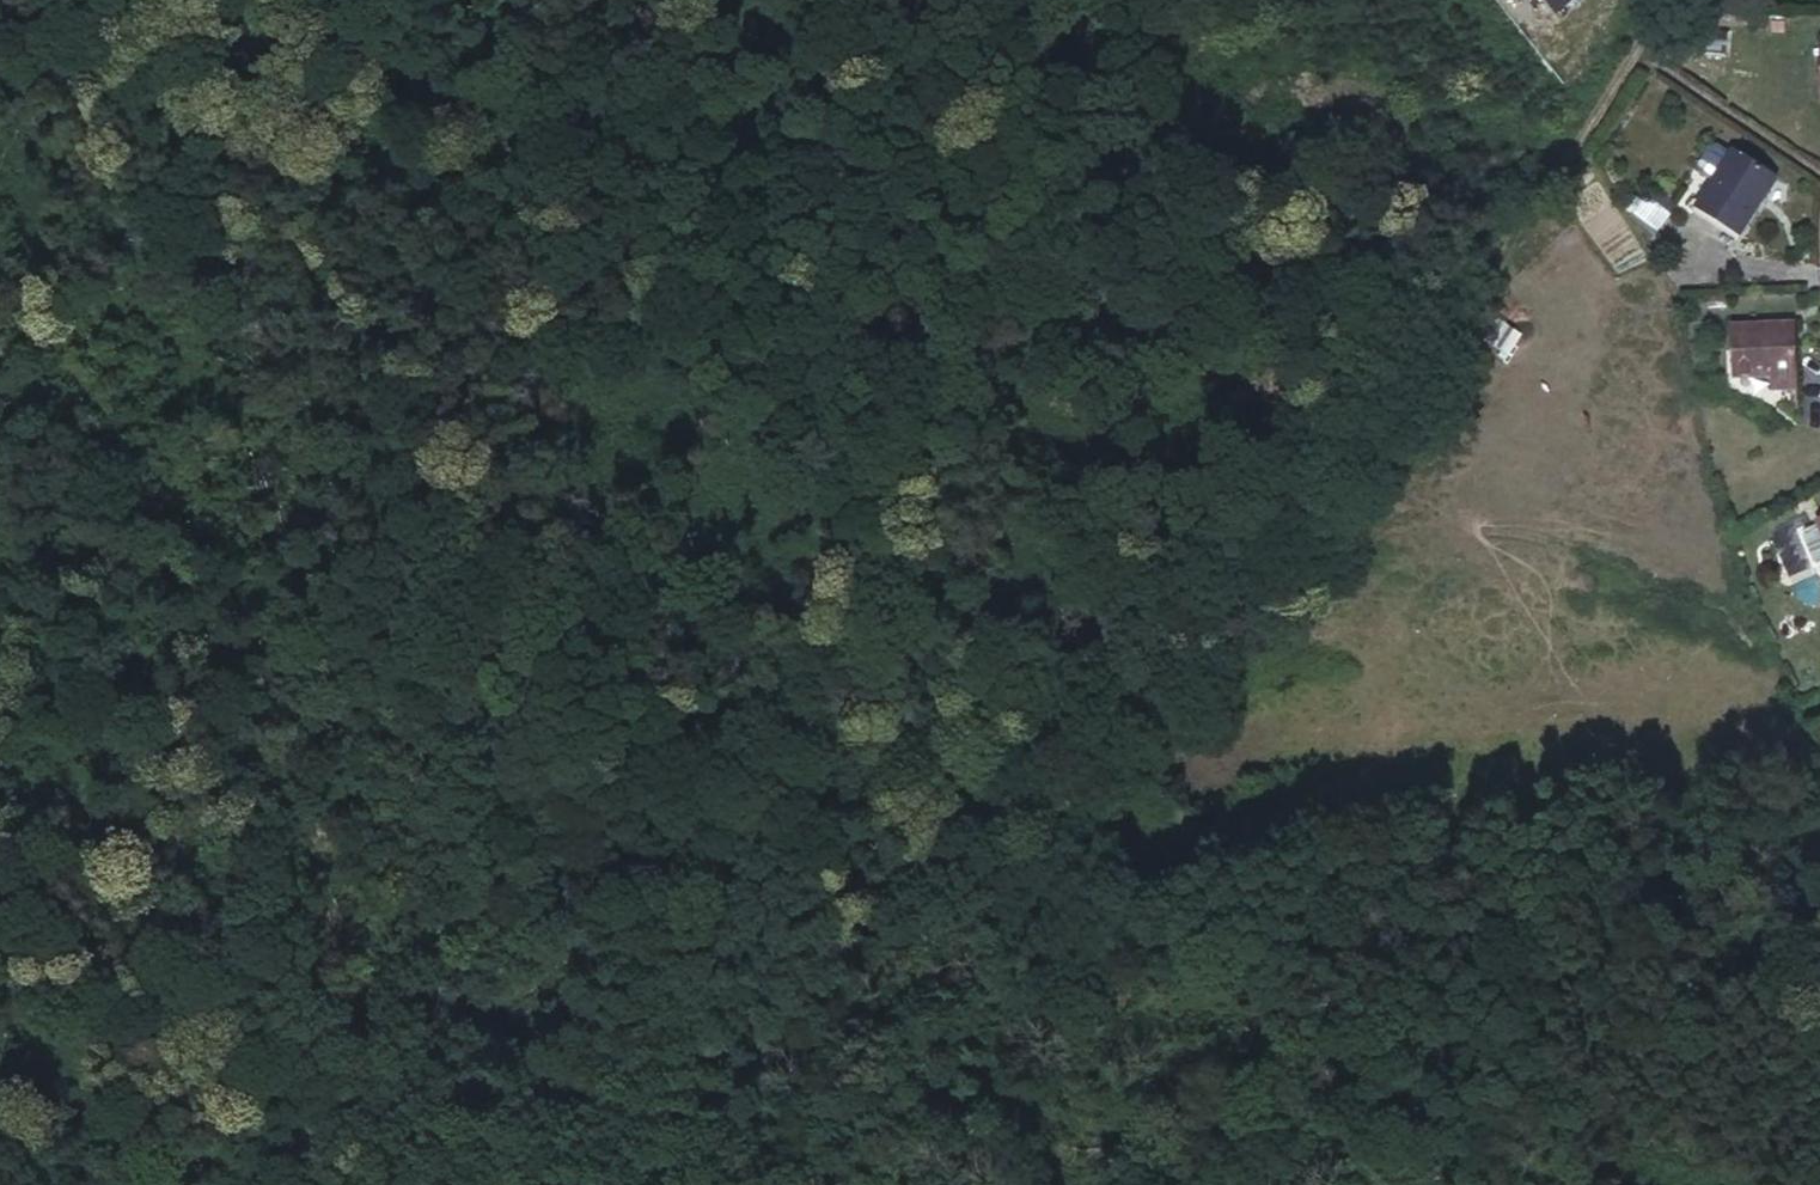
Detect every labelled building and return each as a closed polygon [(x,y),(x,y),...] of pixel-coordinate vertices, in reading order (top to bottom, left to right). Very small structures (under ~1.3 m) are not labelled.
[(1558,13),(1575,0),(1549,0),(1558,13)] [(1698,170),(1711,176),(1724,150),(1711,143),(1698,170)] [(1738,234),(1775,176),(1731,148),(1695,206),(1738,234)] [(1792,329),(1791,322),(1749,324),(1750,330),(1792,329)] [(1794,389),(1792,329),(1750,330),(1749,324),(1729,325),(1731,375),(1769,374),(1769,389),(1794,389)]
